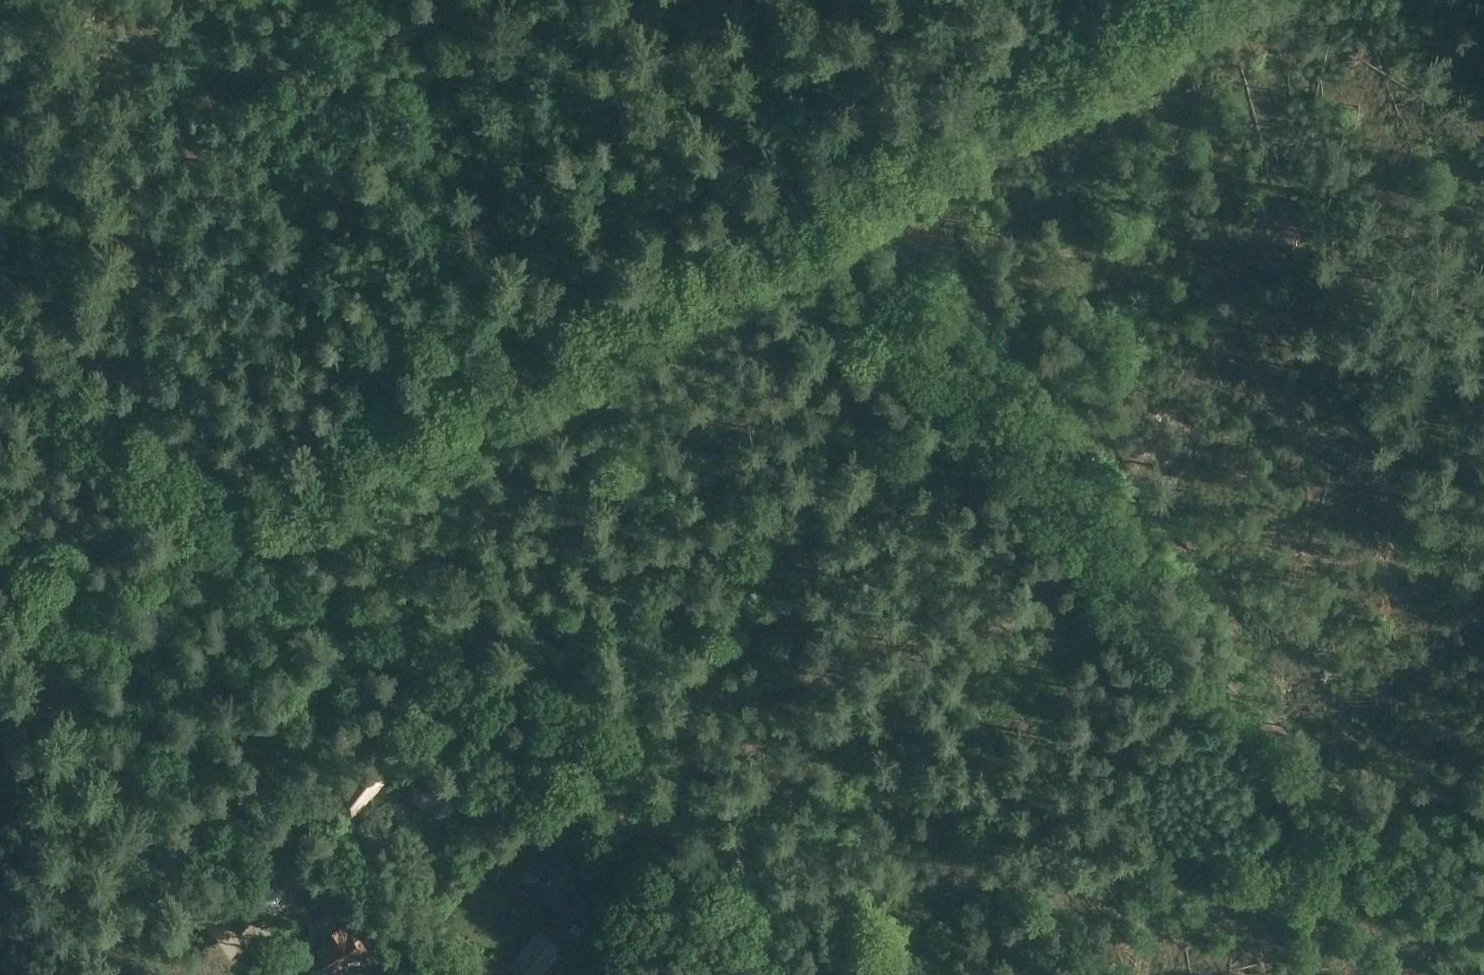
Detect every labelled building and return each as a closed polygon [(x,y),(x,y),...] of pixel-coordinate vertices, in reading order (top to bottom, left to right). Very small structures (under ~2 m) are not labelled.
[(365,759),(334,800),(353,814),(369,793),(372,794),(386,775),(365,759)] [(431,770),(410,772),(410,773),(410,776),(413,802),(427,802),(447,816),(448,816),(463,794),(462,794),(463,793),(431,770)] [(298,895),(320,864),(297,848),(275,879),(298,895)] [(553,850),(547,863),(529,854),(518,875),(532,882),(531,885),(561,900),(577,869),(568,864),(570,859),(553,850)] [(571,907),(568,915),(586,924),(590,916),(592,917),(598,905),(576,894),(570,906),(571,907)] [(314,920),(324,936),(322,937),(328,945),(320,950),(337,974),(341,974),(354,966),(350,960),(362,952),(361,951),(366,948),(360,939),(356,941),(352,934),(344,922),(342,923),(334,911),(332,907),(314,920)] [(561,945),(540,928),(509,966),(520,974),(536,974),(561,945)] [(395,950),(388,954),(388,962),(396,967),(403,962),(403,954),(395,950)]
